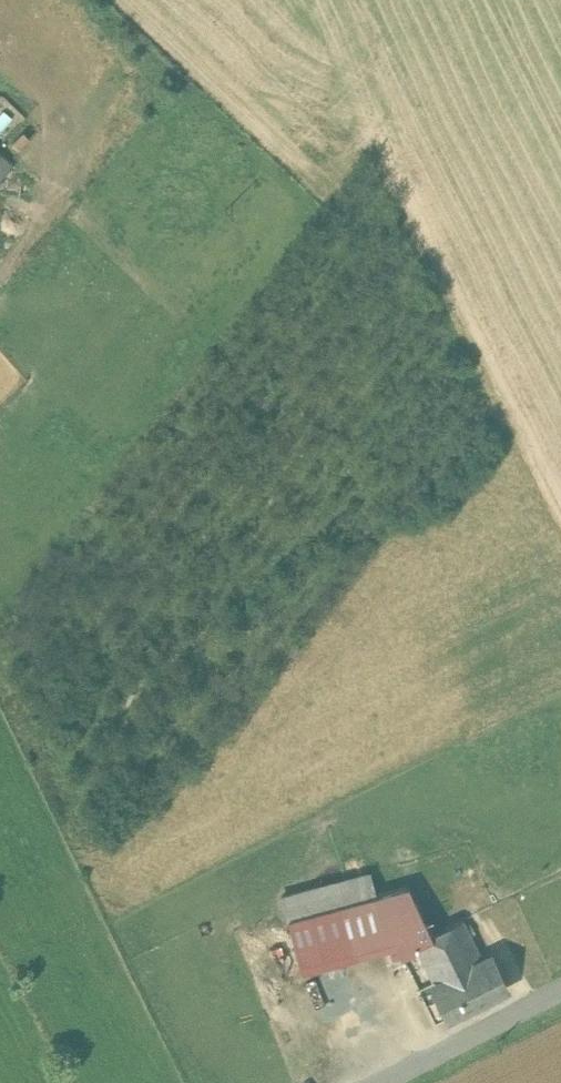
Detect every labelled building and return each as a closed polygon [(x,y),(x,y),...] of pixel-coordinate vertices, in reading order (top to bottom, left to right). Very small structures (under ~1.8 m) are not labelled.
[(0,151),(0,178),(14,162),(0,151)] [(432,933),(408,887),(406,881),(291,909),(303,955),(390,934),(401,954),(416,946),(414,943),(432,933)] [(470,913),(461,918),(432,933),(414,943),(416,946),(440,992),(448,1008),(513,973),(495,939),(487,944),(470,913)]
